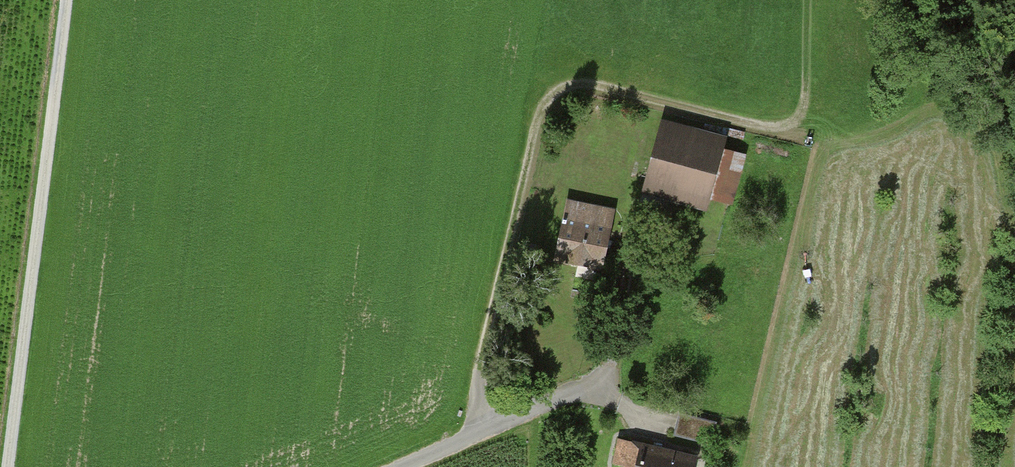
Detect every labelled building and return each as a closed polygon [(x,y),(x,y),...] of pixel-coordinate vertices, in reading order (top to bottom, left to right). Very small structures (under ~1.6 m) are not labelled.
[(730,140),(666,124),(648,194),(713,210),(715,200),(737,205),(750,155),(728,150),(730,140)] [(617,210),(568,201),(557,261),(606,270),(617,210)] [(703,456),(620,438),(615,463),(631,466),(701,466),(703,456)]
